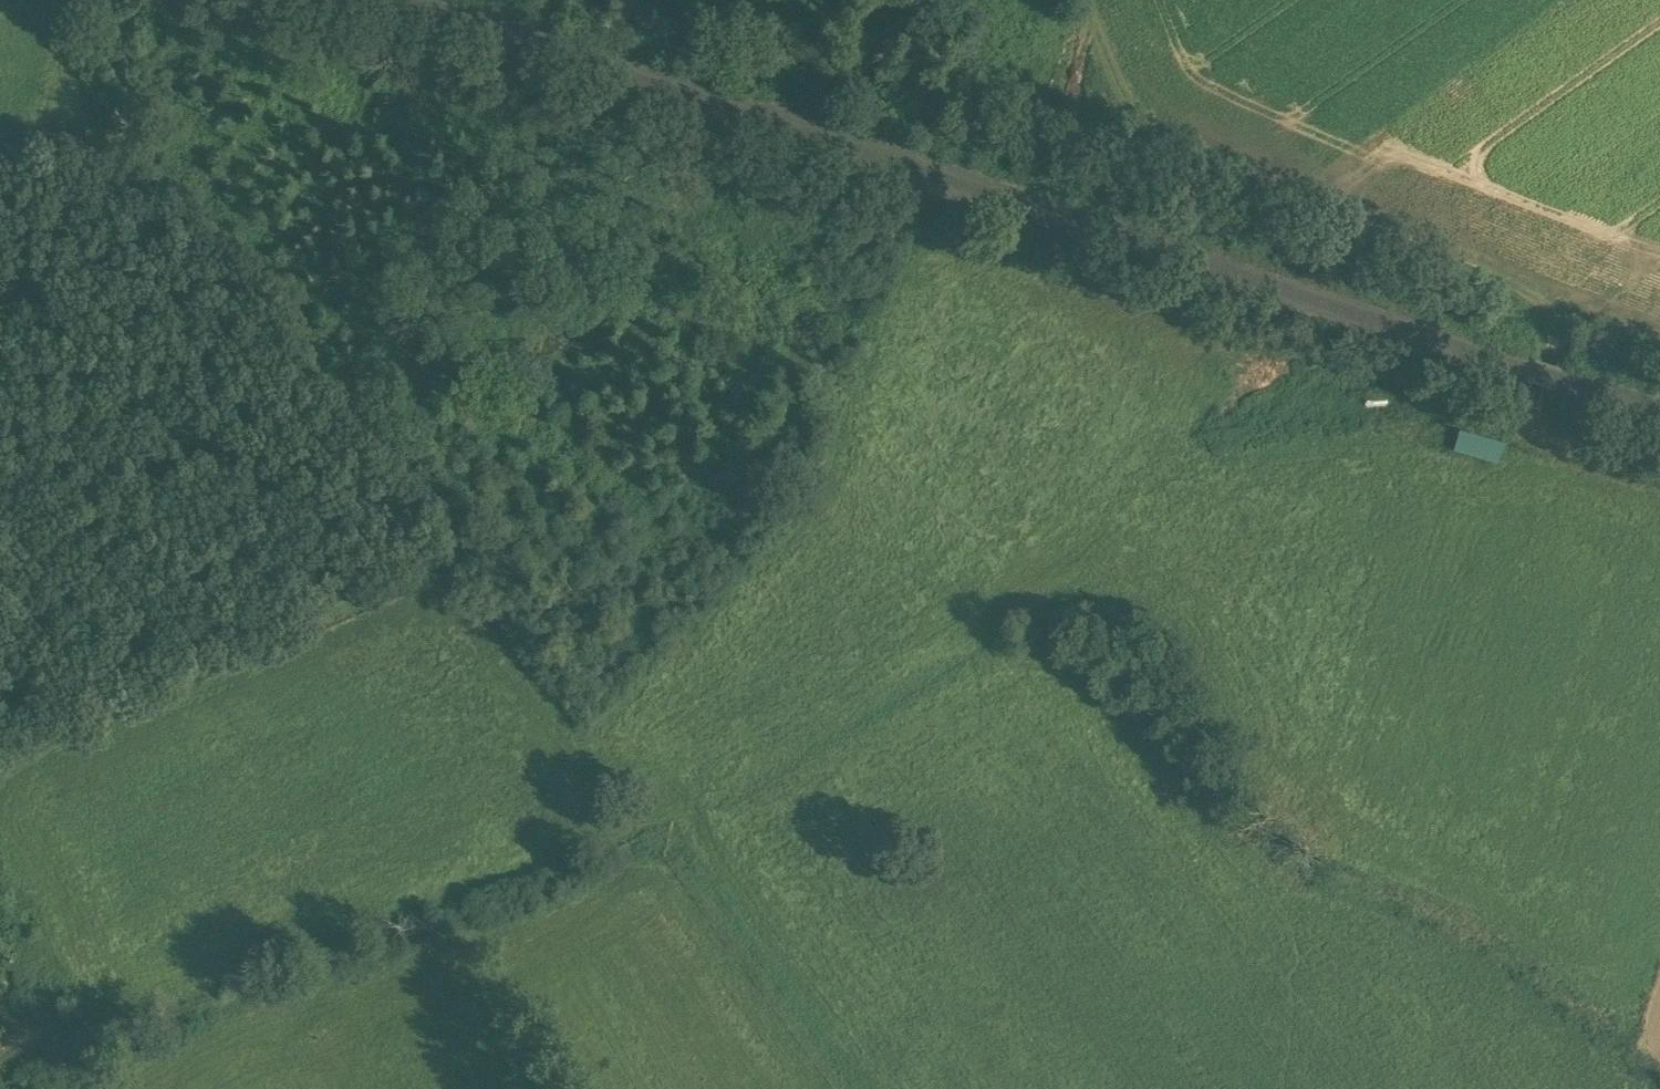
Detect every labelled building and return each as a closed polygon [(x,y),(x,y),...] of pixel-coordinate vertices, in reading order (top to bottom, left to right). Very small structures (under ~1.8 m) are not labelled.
[(1461,431),(1454,451),(1498,465),(1504,446),(1461,431)]
